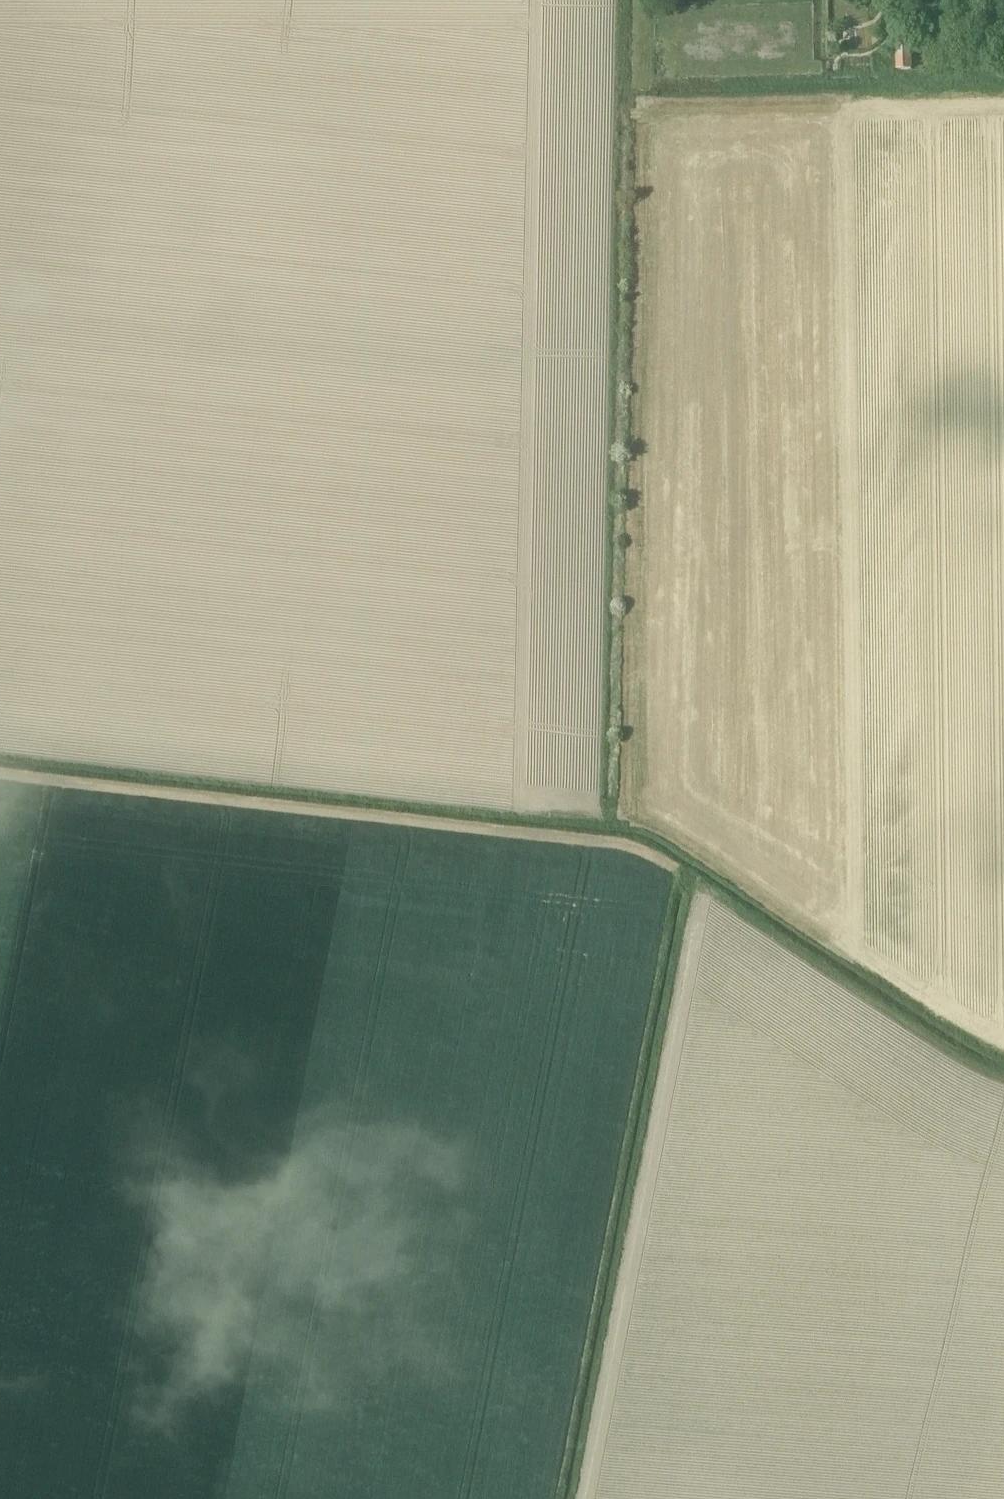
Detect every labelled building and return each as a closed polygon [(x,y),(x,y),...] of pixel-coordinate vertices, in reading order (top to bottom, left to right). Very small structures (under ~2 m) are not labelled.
[(900,45),(901,69),(911,69),(910,45),(900,45)]
